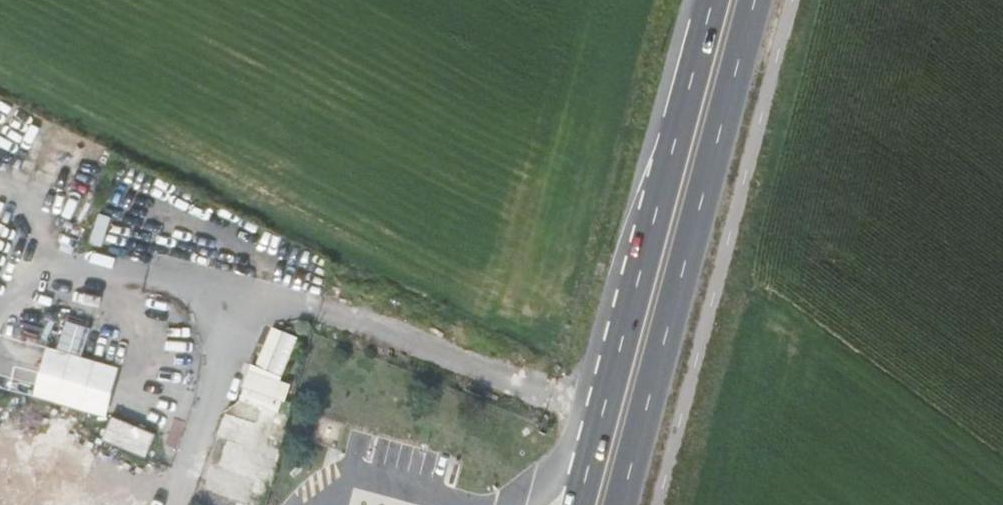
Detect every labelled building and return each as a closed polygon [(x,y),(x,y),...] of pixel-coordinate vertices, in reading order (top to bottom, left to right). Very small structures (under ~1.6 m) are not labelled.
[(297,382),(286,379),(299,334),(266,325),(239,415),(258,420),(253,436),(279,444),(297,382)] [(36,394),(109,414),(123,365),(50,345),(36,394)] [(115,415),(107,437),(149,454),(158,432),(115,415)]
